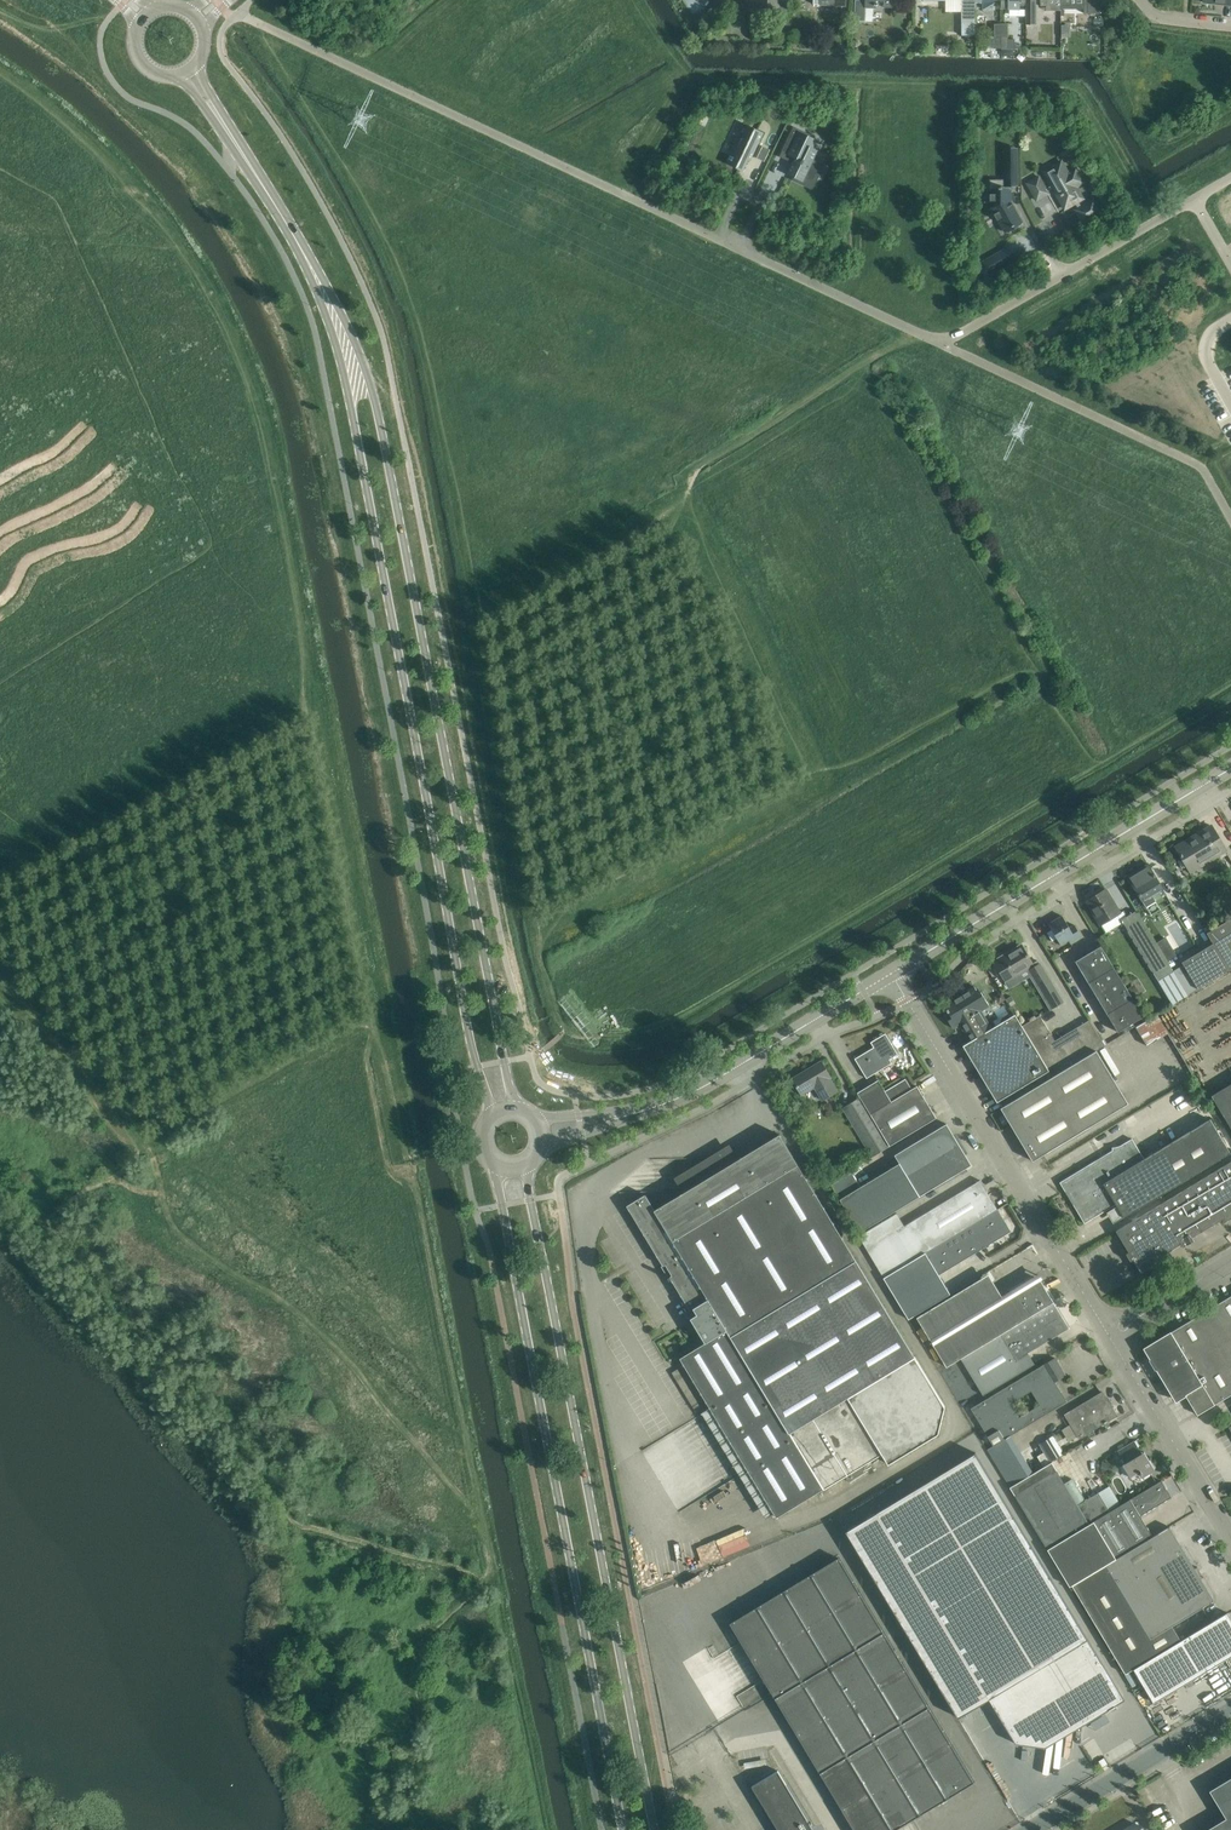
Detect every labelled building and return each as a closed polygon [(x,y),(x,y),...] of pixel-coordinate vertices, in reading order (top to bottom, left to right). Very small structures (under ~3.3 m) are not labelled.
[(746,2),(757,2),(757,8),(778,9),(779,0),(746,0),(746,2)] [(854,21),(865,21),(865,8),(876,8),(876,3),(883,3),(883,5),(894,6),(894,0),(855,0),(854,21)] [(1001,4),(1001,0),(983,0),(983,9),(993,9),(994,4),(996,4),(998,4),(1001,4)] [(1001,4),(1001,9),(1009,9),(1019,9),(1019,3),(1026,3),(1026,0),(1001,0),(1001,4)] [(1026,3),(1026,13),(1026,24),(1033,24),(1033,6),(1035,6),(1035,0),(1026,0),(1026,3)] [(1096,0),(1087,0),(1087,1),(1084,1),(1084,13),(1096,13),(1096,0)] [(976,35),(976,4),(961,4),(961,35),(976,35)] [(786,37),(787,12),(780,12),(778,37),(786,37)] [(1007,24),(1001,24),(1001,49),(1001,57),(1013,57),(1013,50),(1008,50),(1007,24)] [(738,135),(725,163),(728,164),(743,171),(748,160),(750,161),(752,156),(763,133),(744,124),(738,135)] [(793,127),(782,151),(784,152),(796,157),(793,163),(788,174),(794,176),(799,179),(800,175),(804,177),(813,182),(821,166),(812,162),(813,159),(817,151),(812,149),(816,141),(810,138),(795,131),(796,128),(793,127)] [(764,162),(770,149),(763,146),(757,158),(764,162)] [(1011,227),(1012,228),(1014,226),(1014,225),(1021,221),(1015,210),(1016,210),(1015,209),(1012,205),(1013,205),(1012,204),(1011,202),(1011,198),(1011,186),(1017,186),(1017,149),(1004,149),(1005,175),(1005,179),(1005,189),(1003,189),(1003,188),(999,188),(999,189),(990,190),(990,193),(991,208),(1004,231),(1011,227)] [(1078,209),(1076,210),(1083,223),(1101,213),(1093,200),(1081,207),(1078,201),(1082,199),(1075,187),(1081,184),(1073,170),(1068,174),(1061,162),(1044,171),(1051,185),(1045,189),(1039,177),(1027,184),(1037,200),(1048,194),(1047,192),(1053,189),(1064,209),(1075,203),(1078,209)] [(994,255),(983,261),(990,274),(1002,267),(995,254),(994,255)] [(1214,826),(1228,848),(1230,846),(1230,834),(1223,821),(1214,826)] [(1211,825),(1187,840),(1175,847),(1190,872),(1226,850),(1211,825)] [(1127,876),(1146,907),(1156,901),(1152,895),(1163,888),(1148,863),(1127,876)] [(1093,911),(1101,924),(1121,912),(1114,901),(1114,902),(1105,889),(1086,901),(1092,911),(1093,911)] [(1187,995),(1138,912),(1122,921),(1172,1004),(1187,995)] [(1062,915),(1048,923),(1051,929),(1047,932),(1052,941),(1057,938),(1060,945),(1068,940),(1070,942),(1081,936),(1074,924),(1069,927),(1062,915)] [(1206,933),(1213,943),(1229,970),(1230,969),(1230,918),(1206,933)] [(1156,943),(1167,961),(1176,956),(1165,938),(1156,943)] [(1229,970),(1213,943),(1182,961),(1198,988),(1229,970)] [(1134,1027),(1146,1020),(1132,997),(1128,990),(1101,945),(1075,961),(1120,1035),(1134,1027)] [(995,961),(994,961),(1008,985),(1021,978),(1018,974),(1028,968),(1038,985),(1044,994),(1052,1008),(1063,1001),(1055,988),(1038,961),(1038,960),(1032,963),(1023,947),(1010,955),(1008,953),(1002,956),(1000,955),(995,958),(995,961)] [(979,993),(974,986),(961,994),(959,991),(942,1001),(947,1011),(944,1013),(953,1028),(960,1024),(970,1041),(992,1028),(981,1010),(989,1006),(981,992),(979,993)] [(1128,990),(1132,997),(1138,994),(1133,987),(1128,990)] [(1049,1070),(1022,1025),(1015,1014),(992,1028),(970,1041),(963,1045),(997,1101),(1049,1070)] [(1105,1045),(1089,1019),(1055,1040),(1040,1015),(1022,1025),(1049,1070),(1053,1076),(1095,1051),(1105,1045)] [(1146,1020),(1134,1027),(1146,1046),(1167,1034),(1155,1015),(1146,1020)] [(870,1041),(874,1046),(855,1058),(866,1078),(892,1062),(890,1058),(898,1053),(885,1032),(870,1041)] [(899,1052),(908,1047),(903,1039),(895,1044),(899,1052)] [(1053,1076),(1001,1107),(1033,1161),(1127,1104),(1095,1051),(1053,1076)] [(821,1060),(792,1078),(801,1094),(814,1086),(822,1100),(838,1090),(829,1077),(831,1076),(821,1060)] [(878,1079),(857,1092),(860,1097),(890,1146),(936,1117),(917,1085),(912,1088),(905,1078),(885,1090),(881,1084),(878,1079)] [(1211,1095),(1230,1128),(1230,1083),(1211,1095)] [(860,1097),(843,1107),(872,1156),(890,1146),(860,1097)] [(1116,1204),(1124,1217),(1230,1152),(1210,1118),(1144,1158),(1132,1138),(1060,1182),(1084,1222),(1116,1204)] [(895,1154),(900,1162),(907,1175),(959,1144),(946,1123),(895,1154)] [(645,1193),(627,1205),(655,1252),(667,1272),(690,1310),(694,1308),(697,1314),(691,1317),(705,1341),(731,1336),(856,1260),(780,1133),(727,1166),(721,1156),(708,1157),(708,1168),(694,1168),(694,1179),(680,1179),(682,1190),(683,1192),(655,1209),(645,1193)] [(959,1144),(907,1175),(920,1195),(971,1164),(959,1144)] [(1116,1230),(1129,1252),(1126,1253),(1131,1261),(1133,1259),(1141,1272),(1152,1265),(1151,1263),(1181,1244),(1183,1247),(1194,1240),(1192,1238),(1223,1219),(1224,1222),(1230,1217),(1230,1161),(1116,1230)] [(920,1195),(907,1175),(900,1162),(860,1186),(852,1172),(831,1184),(860,1232),(920,1195)] [(897,1213),(859,1235),(859,1236),(884,1277),(998,1208),(986,1190),(982,1192),(976,1182),(904,1225),(897,1213)] [(1011,1231),(998,1208),(884,1277),(909,1319),(950,1293),(939,1274),(1011,1231)] [(705,1342),(680,1357),(710,1406),(704,1410),(743,1475),(749,1471),(774,1513),(777,1517),(824,1488),(845,1476),(848,1481),(857,1476),(865,1471),(861,1466),(882,1453),(889,1463),(938,1433),(945,1406),(915,1356),(856,1260),(731,1336),(705,1341),(705,1342)] [(977,1280),(917,1317),(947,1366),(961,1358),(1054,1301),(1041,1280),(1040,1279),(1035,1282),(1032,1277),(1010,1290),(1001,1295),(989,1274),(977,1280)] [(1230,1394),(1230,1295),(1171,1332),(1171,1333),(1146,1348),(1177,1399),(1185,1394),(1198,1415),(1230,1394)] [(1054,1301),(961,1358),(983,1394),(1035,1363),(1028,1352),(1070,1327),(1054,1301)] [(1007,1437),(1067,1401),(1055,1381),(1066,1375),(1055,1357),(971,1407),(994,1445),(999,1442),(1007,1437)] [(679,1369),(673,1371),(679,1383),(681,1382),(694,1412),(701,1409),(688,1381),(685,1382),(679,1369)] [(942,1378),(940,1379),(932,1383),(947,1407),(956,1402),(942,1378)] [(1080,1437),(1087,1433),(1117,1415),(1103,1391),(1066,1414),(1080,1437)] [(1067,1442),(1077,1439),(1071,1424),(1062,1427),(1067,1442)] [(1045,1451),(1039,1455),(1045,1465),(1052,1461),(1064,1454),(1053,1436),(1040,1443),(1045,1451)] [(994,1445),(987,1449),(1010,1487),(1030,1475),(1007,1437),(999,1442),(994,1445)] [(1130,1476),(1139,1471),(1143,1477),(1155,1470),(1147,1456),(1145,1458),(1134,1440),(1118,1450),(1125,1462),(1122,1463),(1130,1476)] [(877,1512),(846,1531),(958,1716),(989,1698),(1016,1742),(1046,1746),(1046,1739),(1055,1740),(1056,1733),(1065,1734),(1066,1727),(1075,1728),(1076,1721),(1085,1722),(1124,1699),(1012,1514),(975,1452),(877,1512)] [(1030,1475),(1010,1487),(1048,1549),(1120,1505),(1108,1486),(1078,1504),(1077,1503),(1085,1499),(1072,1478),(1065,1483),(1052,1461),(1045,1465),(1030,1475)] [(1102,1462),(1100,1470),(1109,1472),(1110,1463),(1102,1462)] [(1120,1505),(1048,1549),(1070,1586),(1072,1584),(1152,1536),(1140,1515),(1171,1497),(1161,1480),(1157,1483),(1120,1505)] [(1152,1536),(1072,1584),(1126,1673),(1134,1668),(1171,1646),(1162,1631),(1172,1625),(1214,1600),(1201,1579),(1195,1569),(1169,1526),(1152,1536)] [(730,1622),(812,1758),(842,1808),(855,1829),(894,1829),(906,1823),(974,1782),(839,1556),(730,1622)] [(1134,1668),(1154,1702),(1230,1655),(1230,1618),(1227,1612),(1223,1615),(1171,1646),(1134,1668)] [(742,1772),(769,1767),(767,1757),(741,1762),(742,1772)] [(813,1828),(778,1770),(752,1786),(779,1829),(809,1829),(813,1828)] [(1205,1829),(1230,1829),(1230,1777),(1209,1790),(1226,1817),(1205,1829)]
